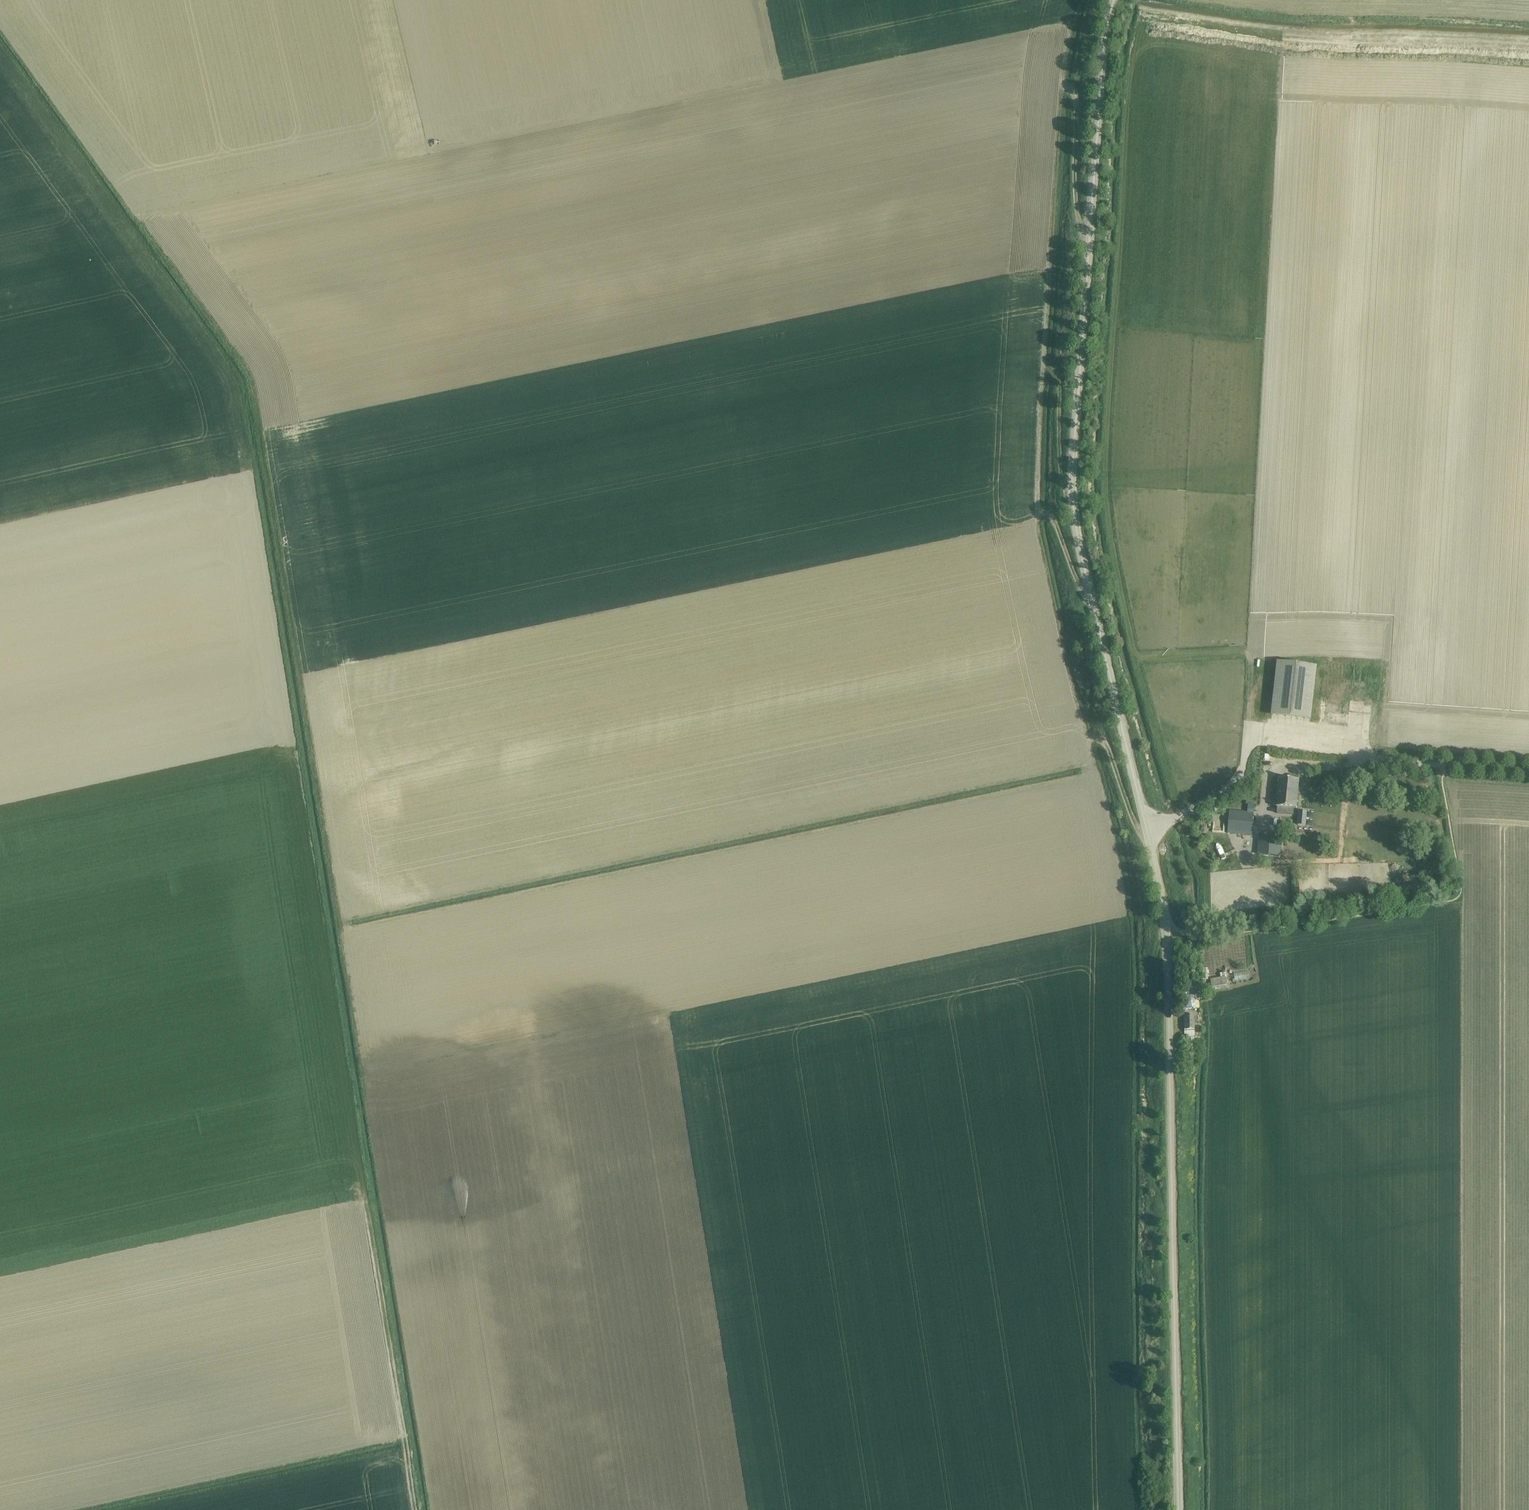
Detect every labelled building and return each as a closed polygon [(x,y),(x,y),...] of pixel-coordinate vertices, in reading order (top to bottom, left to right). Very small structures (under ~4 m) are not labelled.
[(1319,666),(1279,661),(1273,714),(1312,719),(1319,666)] [(1281,779),(1279,807),(1280,807),(1279,813),(1295,815),(1296,809),(1298,809),(1301,775),(1292,774),(1291,780),(1281,779)] [(1299,811),(1298,825),(1306,825),(1307,811),(1299,811)] [(1230,812),(1229,832),(1252,833),(1254,814),(1230,812)] [(1261,836),(1259,855),(1279,856),(1281,838),(1261,836)] [(1225,977),(1210,980),(1212,989),(1227,986),(1225,977)] [(1195,1038),(1194,1015),(1184,1015),(1185,1038),(1195,1038)]
